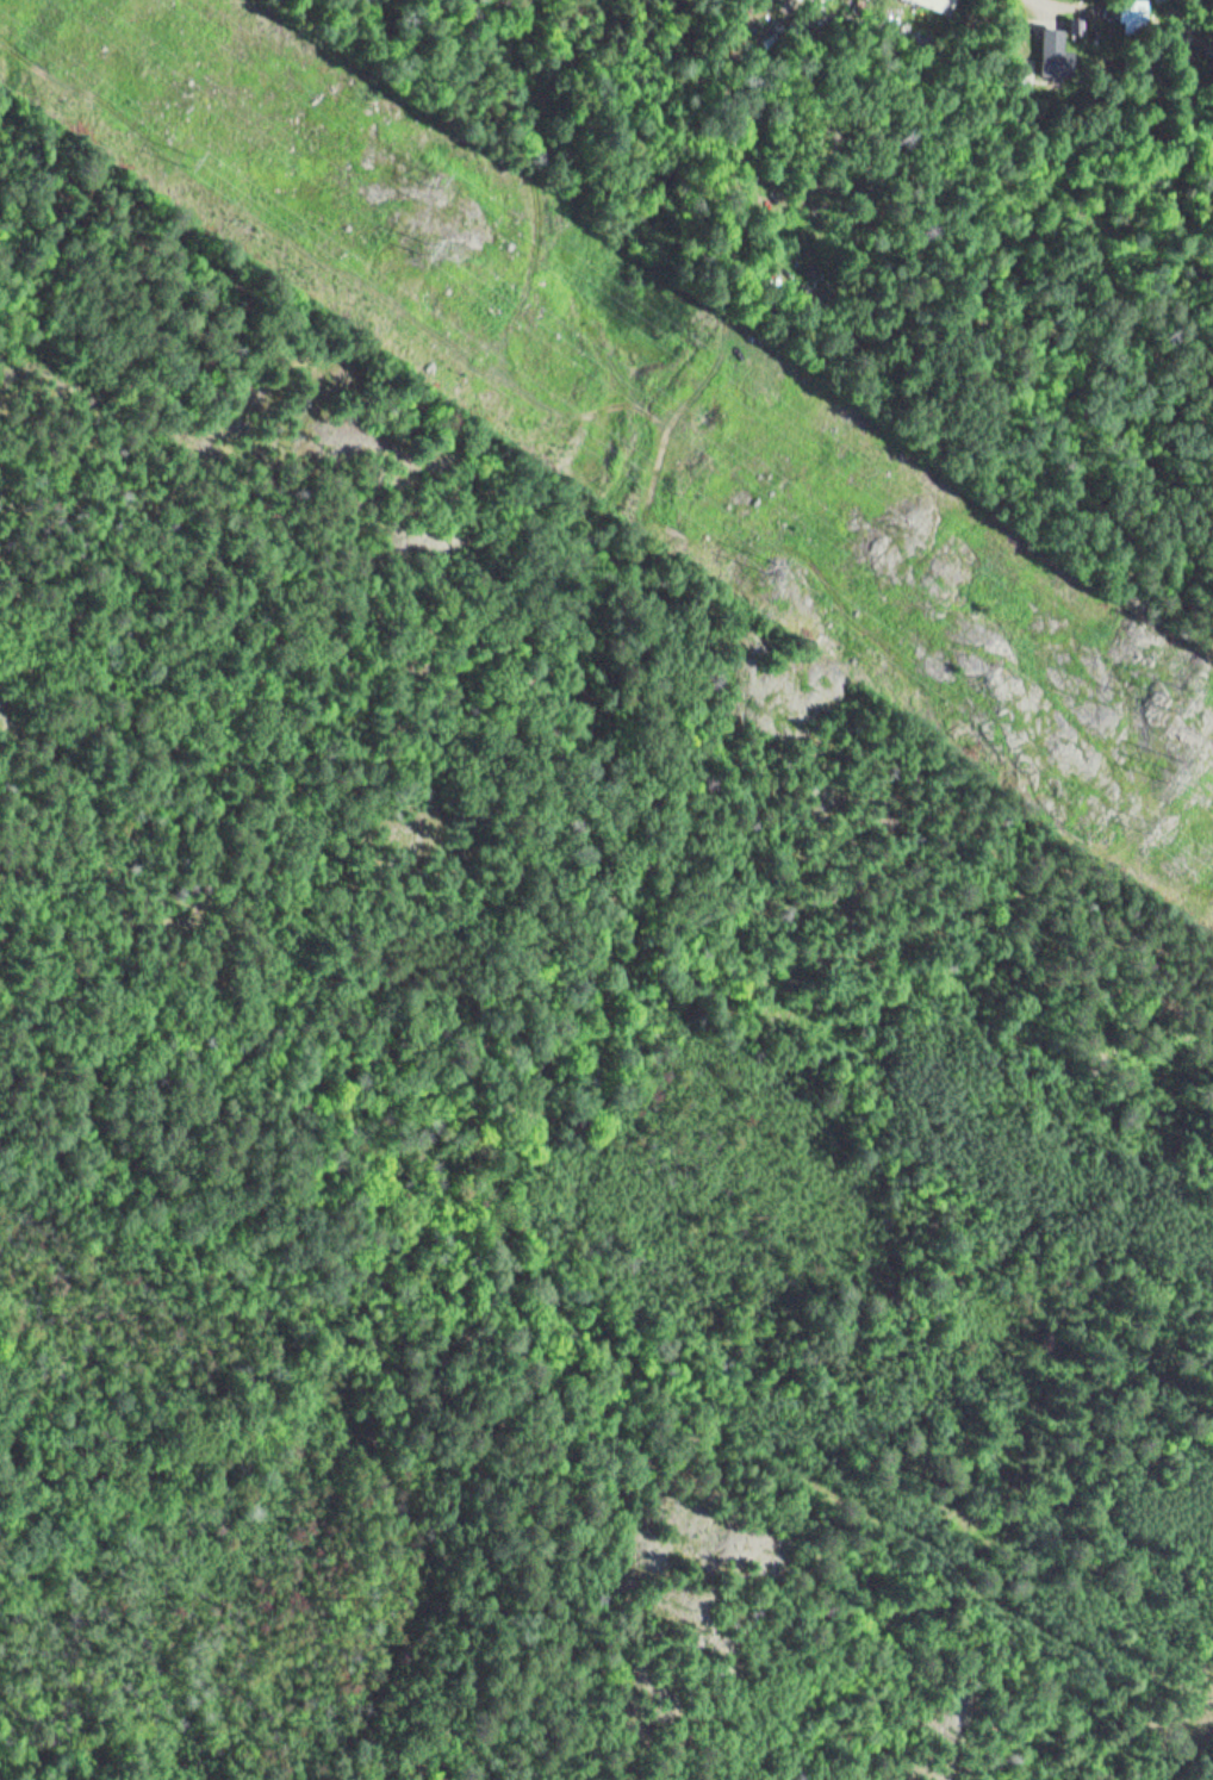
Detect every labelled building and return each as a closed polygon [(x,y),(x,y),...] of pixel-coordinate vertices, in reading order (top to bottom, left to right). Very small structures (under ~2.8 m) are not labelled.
[(952,17),(900,0),(958,0),(952,17)] [(1121,27),(1149,27),(1149,0),(1121,0),(1121,27)] [(1074,70),(1074,49),(1063,49),(1063,29),(1043,29),(1043,70),(1074,70)]
